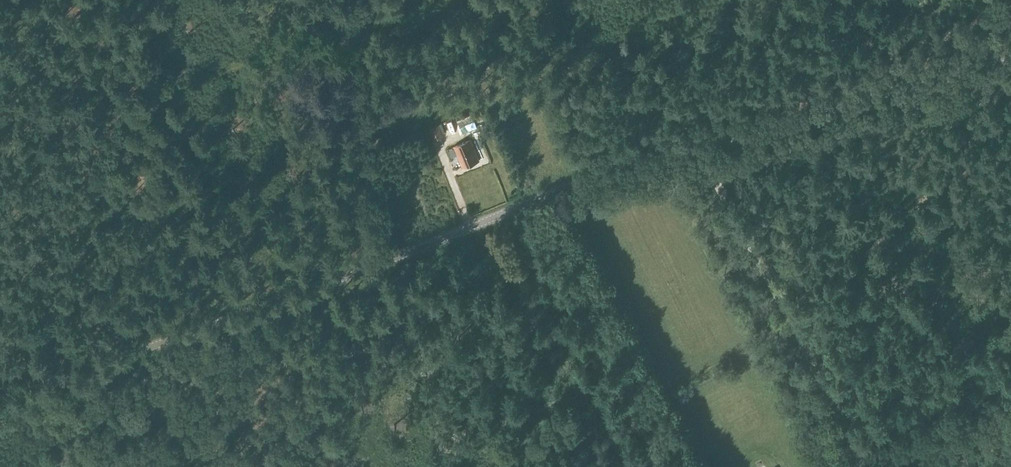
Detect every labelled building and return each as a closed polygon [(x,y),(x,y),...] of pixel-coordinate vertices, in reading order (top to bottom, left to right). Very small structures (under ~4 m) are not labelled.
[(481,109),(474,111),(477,120),(484,118),(481,109)] [(466,114),(454,116),(456,127),(468,125),(466,114)] [(446,121),(448,129),(455,127),(453,119),(446,121)] [(429,128),(433,139),(443,135),(438,124),(429,128)] [(478,160),(470,140),(455,146),(463,166),(478,160)]
